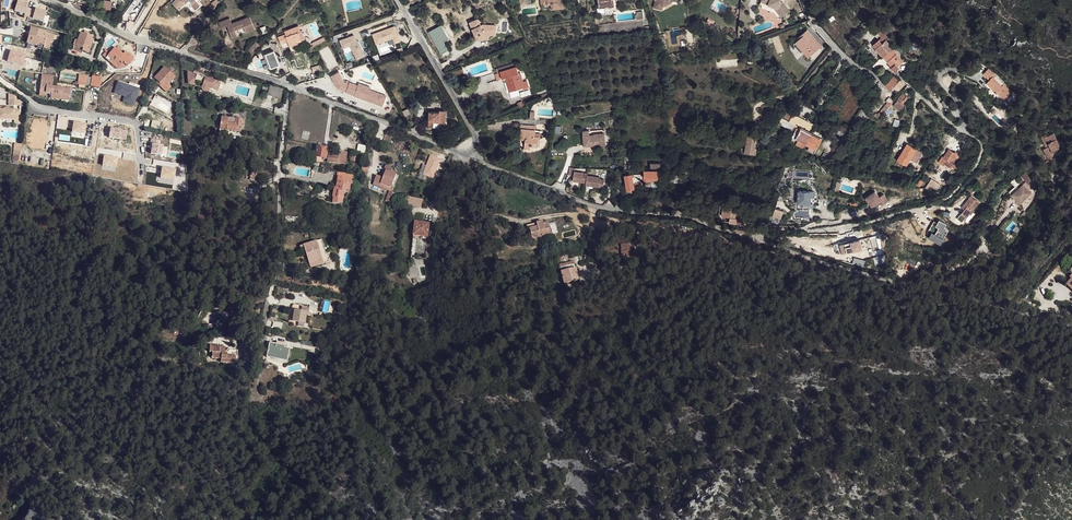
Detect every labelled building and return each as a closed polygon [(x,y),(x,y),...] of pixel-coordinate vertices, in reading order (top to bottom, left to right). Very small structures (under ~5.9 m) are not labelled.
[(104,0),(102,9),(110,10),(112,1),(104,0)] [(174,0),(171,3),(174,7),(177,4),(179,6),(185,2),(188,6),(190,4),(195,10),(200,6),(196,0),(174,0)] [(540,5),(549,5),(550,9),(563,8),(562,0),(539,0),(540,5)] [(598,9),(614,8),(614,0),(597,0),(598,9)] [(782,17),(791,12),(785,3),(784,4),(781,2),(782,0),(769,0),(771,1),(769,5),(778,8),(777,10),(782,17)] [(231,16),(219,20),(221,26),(227,24),(232,36),(237,34),(235,29),(244,25),(246,31),(255,28),(250,15),(232,22),(231,16)] [(488,27),(496,28),(496,35),(488,34),(488,39),(482,38),(482,36),(479,35),(476,36),(478,39),(489,40),(490,36),(497,36),(497,25),(496,25),(496,23),(484,23),(478,18),(476,19),(478,24),(480,23),(481,25),(483,24),(488,27)] [(470,22),(476,36),(479,35),(482,36),(482,38),(488,39),(488,34),(496,35),(496,28),(488,27),(483,24),(481,25),(480,23),(478,24),(476,19),(470,22)] [(300,24),(287,30),(289,35),(288,36),(291,43),(299,40),(300,41),(304,39),(307,37),(303,29),(302,29),(300,24)] [(44,37),(45,33),(31,28),(28,36),(26,43),(37,46),(37,44),(43,46),(46,38),(44,37)] [(805,32),(795,40),(811,57),(820,47),(805,32)] [(88,52),(94,37),(87,35),(84,34),(81,33),(77,42),(76,46),(83,48),(83,50),(88,52)] [(49,50),(52,40),(46,38),(43,46),(43,48),(49,50)] [(882,42),(875,48),(883,56),(887,53),(892,49),(896,45),(891,40),(888,42),(885,39),(882,42)] [(76,46),(77,42),(76,41),(72,50),(82,53),(83,50),(83,48),(76,46)] [(123,63),(127,58),(122,54),(115,47),(110,53),(105,58),(118,68),(123,63)] [(892,49),(887,53),(891,57),(896,53),(892,49)] [(125,51),(122,54),(127,58),(123,63),(126,66),(133,58),(125,51)] [(280,67),(274,53),(265,56),(271,70),(280,67)] [(887,53),(883,56),(891,64),(894,61),(891,57),(887,53)] [(896,53),(891,57),(894,61),(896,63),(898,62),(900,64),(904,61),(899,56),(896,53)] [(891,64),(890,66),(895,71),(899,67),(898,65),(900,64),(898,62),(896,63),(894,61),(891,64)] [(517,66),(515,62),(496,68),(497,71),(500,70),(517,66)] [(173,75),(163,66),(153,77),(159,82),(157,83),(165,90),(170,85),(167,82),(173,75)] [(519,72),(517,66),(500,70),(502,77),(507,76),(512,91),(523,88),(521,82),(523,81),(520,72),(519,72)] [(981,81),(980,82),(983,84),(981,87),(989,93),(990,92),(999,99),(1005,91),(980,70),(975,75),(981,81)] [(191,74),(185,72),(186,77),(188,78),(186,83),(190,85),(192,82),(192,80),(194,80),(201,83),(199,89),(206,92),(207,87),(215,90),(217,82),(203,78),(203,75),(191,71),(191,74)] [(339,73),(331,78),(338,91),(346,93),(346,94),(355,97),(354,97),(379,106),(383,95),(370,91),(358,87),(350,84),(349,85),(344,84),(339,73)] [(78,74),(77,84),(88,85),(91,77),(86,76),(86,75),(78,74)] [(53,77),(41,75),(39,95),(45,96),(46,93),(51,93),(50,98),(69,100),(70,89),(51,87),(53,77)] [(99,87),(100,78),(92,76),(88,85),(99,87)] [(893,76),(885,86),(890,91),(894,87),(899,81),(893,76)] [(135,105),(141,88),(118,80),(114,93),(124,96),(122,101),(135,105)] [(899,81),(894,87),(898,91),(904,85),(899,81)] [(283,91),(269,87),(267,96),(280,100),(283,91)] [(812,95),(808,91),(801,99),(807,103),(812,95)] [(885,106),(876,118),(880,120),(892,100),(888,98),(883,104),(885,106)] [(900,102),(897,108),(904,112),(906,104),(900,102)] [(444,123),(444,111),(438,111),(428,110),(428,120),(437,120),(437,122),(444,123)] [(17,121),(18,111),(7,111),(0,111),(0,121),(17,121)] [(786,113),(784,116),(793,121),(797,116),(788,111),(786,113)] [(240,132),(241,121),(220,117),(219,129),(240,132)] [(102,123),(123,126),(124,124),(120,120),(101,118),(99,129),(101,129),(102,123)] [(53,130),(54,122),(43,121),(42,128),(53,130)] [(98,156),(101,129),(99,129),(54,122),(53,130),(52,135),(50,150),(65,152),(98,156)] [(120,154),(123,126),(102,123),(101,129),(98,156),(99,157),(119,159),(120,154)] [(807,146),(813,136),(802,130),(801,131),(798,130),(792,139),(796,141),(797,140),(799,141),(796,145),(805,150),(807,146)] [(589,136),(589,131),(583,131),(584,146),(594,146),(594,147),(602,146),(601,140),(604,140),(604,134),(594,134),(594,136),(589,136)] [(50,150),(52,135),(47,134),(46,140),(35,139),(31,138),(30,147),(50,150)] [(535,136),(535,134),(520,135),(520,140),(525,140),(525,146),(534,147),(534,148),(537,148),(539,137),(535,136)] [(1058,160),(1065,159),(1065,152),(1071,150),(1071,144),(1071,134),(1063,135),(1064,145),(1059,146),(1057,147),(1058,160)] [(749,135),(747,153),(756,154),(758,148),(755,147),(758,136),(749,135)] [(813,136),(807,146),(815,150),(821,140),(813,136)] [(357,153),(365,154),(366,146),(358,145),(357,153)] [(908,145),(895,159),(902,166),(915,152),(908,145)] [(805,150),(804,151),(812,155),(815,150),(807,146),(805,150)] [(326,159),(328,149),(317,147),(317,151),(316,151),(314,157),(326,159)] [(338,156),(328,155),(328,162),(345,163),(347,150),(339,149),(338,156)] [(65,152),(50,150),(49,159),(60,160),(60,158),(64,159),(65,152)] [(944,160),(942,163),(949,168),(951,169),(961,158),(954,152),(952,153),(947,150),(940,157),(944,160)] [(20,152),(14,151),(12,163),(19,163),(20,152)] [(127,176),(130,156),(120,154),(119,159),(117,173),(117,175),(127,176)] [(117,173),(119,159),(99,157),(97,170),(117,173)] [(431,158),(423,177),(434,181),(441,162),(431,158)] [(961,158),(951,169),(953,170),(963,159),(961,158)] [(644,173),(644,180),(651,181),(651,180),(657,179),(658,177),(660,176),(660,171),(660,159),(652,159),(651,170),(644,170),(644,173)] [(587,173),(574,171),(574,168),(570,167),(569,174),(573,175),(572,181),(585,183),(585,185),(602,188),(604,180),(600,180),(600,178),(587,175),(587,173)] [(378,178),(374,185),(381,187),(381,186),(391,190),(397,178),(393,176),(394,172),(387,169),(382,179),(378,178)] [(634,174),(633,184),(638,184),(639,181),(644,180),(644,173),(634,174)] [(1024,179),(1023,181),(1026,184),(1032,189),(1034,191),(1040,186),(1037,184),(1036,185),(1026,174),(1022,177),(1024,179)] [(174,178),(168,176),(166,183),(172,185),(174,178)] [(929,180),(922,176),(916,186),(935,191),(939,183),(932,177),(929,180)] [(351,191),(352,180),(339,177),(337,189),(336,192),(334,192),(333,198),(334,198),(333,203),(340,205),(340,203),(344,203),(346,194),(347,194),(348,190),(351,191)] [(1032,189),(1026,184),(1023,187),(1025,189),(1014,199),(1021,206),(1032,195),(1029,192),(1032,189)] [(374,185),(374,187),(390,193),(391,190),(381,186),(381,187),(374,185)] [(1025,189),(1023,187),(1013,198),(1014,199),(1025,189)] [(875,190),(865,197),(872,206),(882,200),(884,203),(888,200),(883,193),(879,196),(875,190)] [(408,197),(406,204),(420,208),(423,201),(408,197)] [(961,215),(958,218),(960,222),(962,222),(975,208),(968,201),(960,209),(963,212),(961,215)] [(725,210),(723,216),(731,218),(731,223),(741,225),(744,214),(725,210)] [(417,221),(415,232),(429,232),(432,232),(432,230),(430,229),(431,223),(417,221)] [(531,230),(533,240),(551,236),(550,224),(545,225),(543,222),(537,223),(538,228),(531,230)] [(860,240),(838,245),(838,247),(839,254),(862,250),(860,240)] [(323,262),(318,242),(304,246),(306,257),(309,266),(323,262)] [(631,244),(622,246),(623,251),(622,251),(623,256),(628,255),(628,258),(633,258),(631,244)] [(560,268),(566,289),(580,285),(575,264),(560,268)] [(305,324),(307,309),(295,307),(293,322),(305,324)] [(287,362),(289,350),(276,347),(276,344),(268,343),(266,359),(287,362)] [(235,359),(236,353),(227,351),(227,353),(223,352),(224,349),(209,345),(208,351),(210,351),(209,356),(218,359),(218,362),(231,365),(233,359),(235,359)]
